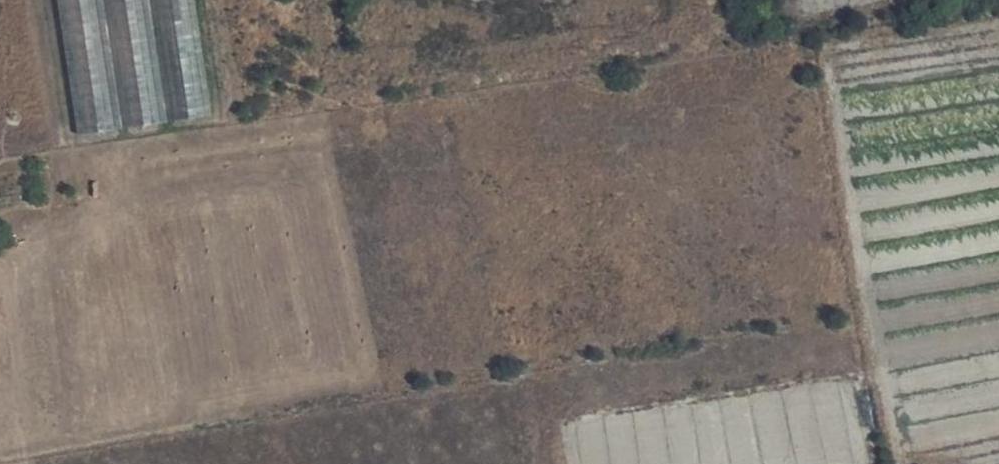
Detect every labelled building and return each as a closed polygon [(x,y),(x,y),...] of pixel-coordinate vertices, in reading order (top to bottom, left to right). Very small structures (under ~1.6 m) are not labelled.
[(83,130),(100,129),(215,108),(198,0),(64,0),(83,130)]
